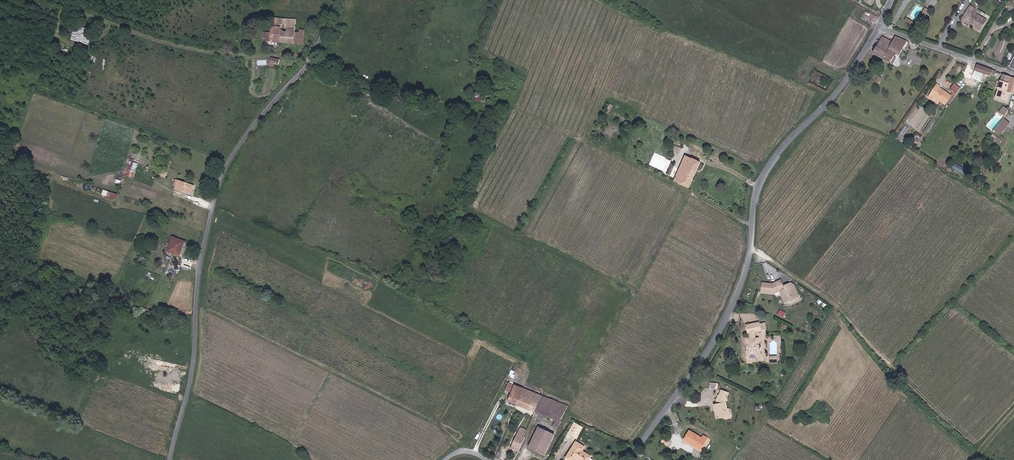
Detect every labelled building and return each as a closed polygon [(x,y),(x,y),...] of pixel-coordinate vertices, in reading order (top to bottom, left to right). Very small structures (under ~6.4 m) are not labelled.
[(972,24),(971,26),(980,31),(986,20),(976,14),(978,11),(970,6),(968,10),(969,11),(966,16),(967,21),(972,24)] [(927,18),(932,10),(925,7),(921,15),(927,18)] [(966,16),(969,11),(968,10),(961,20),(971,26),(972,24),(967,21),(966,16)] [(265,38),(293,42),(294,27),(295,15),(271,11),(270,28),(265,28),(265,38)] [(89,45),(93,34),(75,29),(72,39),(89,45)] [(891,44),(897,35),(893,33),(890,38),(884,35),(874,51),(883,58),(891,44)] [(904,40),(897,35),(891,44),(883,58),(889,63),(893,57),(892,56),(904,40)] [(271,57),(270,65),(280,66),(280,58),(271,57)] [(992,69),(977,63),(974,74),(980,75),(987,74),(994,75),(994,74),(992,69)] [(998,87),(1007,89),(1008,84),(1011,84),(1012,77),(1002,74),(998,87)] [(938,80),(931,90),(941,97),(948,101),(950,97),(953,92),(941,85),(942,83),(938,80)] [(960,82),(955,89),(958,92),(964,84),(960,82)] [(494,84),(494,85),(492,98),(504,100),(506,85),(502,84),(499,85),(494,84)] [(958,92),(955,89),(953,92),(950,97),(953,99),(958,92)] [(941,97),(931,90),(929,93),(939,100),(941,97)] [(1002,110),(996,118),(1000,120),(1006,113),(1002,110)] [(1000,122),(996,131),(1002,134),(1007,125),(1000,122)] [(699,164),(685,157),(673,181),(688,189),(699,164)] [(135,177),(138,163),(134,162),(134,159),(130,158),(127,176),(135,177)] [(179,177),(176,186),(191,192),(194,183),(179,177)] [(104,189),(102,194),(116,199),(118,194),(104,189)] [(184,239),(172,235),(166,249),(178,254),(184,239)] [(770,279),(759,277),(758,287),(771,288),(777,286),(782,297),(796,290),(791,279),(788,277),(781,281),(778,274),(770,279)] [(744,343),(746,343),(748,343),(749,347),(746,348),(745,349),(745,356),(751,356),(756,355),(758,353),(757,347),(759,346),(759,344),(757,343),(757,337),(755,335),(753,335),(753,329),(760,328),(758,320),(745,323),(746,330),(748,330),(748,335),(744,336),(744,343)] [(504,386),(510,389),(513,382),(507,379),(504,386)] [(513,382),(510,389),(507,397),(506,400),(514,403),(521,385),(513,382)] [(514,403),(533,409),(540,393),(521,385),(514,403)] [(715,401),(714,401),(715,407),(714,407),(715,415),(725,413),(724,407),(725,404),(724,397),(726,388),(718,387),(717,392),(715,392),(714,397),(715,401)] [(540,393),(533,409),(544,414),(548,407),(561,412),(566,402),(540,393)] [(560,416),(561,412),(548,407),(544,414),(553,417),(551,422),(557,425),(561,417),(560,416)] [(575,435),(581,424),(573,420),(567,431),(575,435)] [(528,446),(538,426),(537,425),(527,446),(528,446)] [(509,447),(517,450),(523,434),(521,434),(523,428),(517,426),(509,447)] [(552,432),(538,426),(528,446),(538,451),(543,453),(552,432)] [(703,435),(691,428),(686,437),(702,446),(709,434),(705,432),(703,435)] [(580,459),(585,459),(589,453),(579,447),(581,444),(575,440),(565,456),(572,459),(573,459),(575,457),(580,459)]
